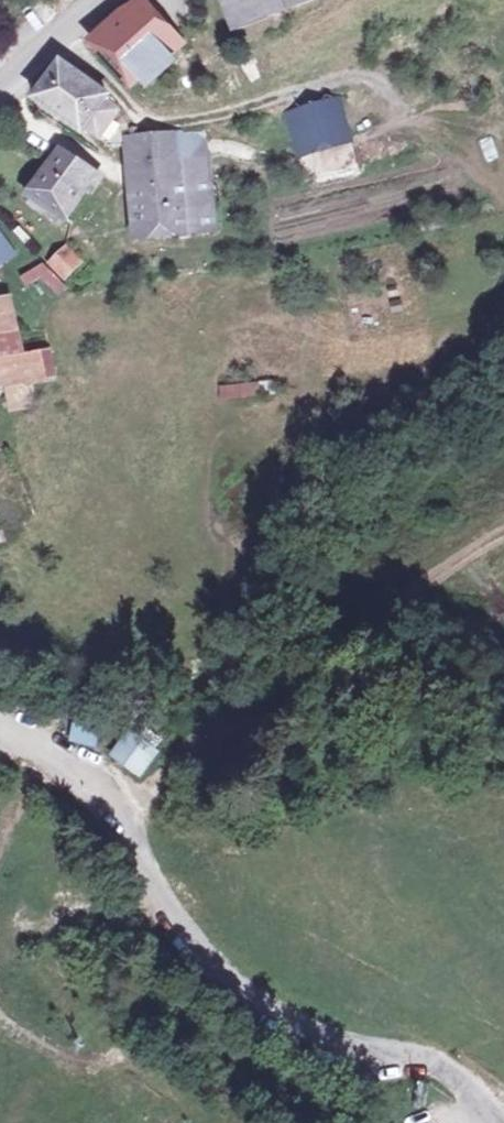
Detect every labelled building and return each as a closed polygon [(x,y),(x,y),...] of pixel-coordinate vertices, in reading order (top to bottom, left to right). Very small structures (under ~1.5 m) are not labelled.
[(158,0),(125,0),(101,25),(145,65),(173,34),(150,15),(161,3),(158,0)] [(243,25),(307,1),(306,0),(232,0),(243,25)] [(107,77),(62,50),(56,53),(31,85),(98,125),(117,93),(102,84),(107,77)] [(339,94),(289,110),(300,146),(350,131),(339,94)] [(177,121),(142,126),(148,202),(189,198),(190,218),(219,218),(214,145),(189,148),(186,122),(177,121)] [(93,162),(55,137),(23,185),(73,218),(90,192),(80,185),(93,162)] [(189,198),(148,202),(131,204),(133,224),(190,218),(189,198)] [(18,244),(4,225),(0,227),(0,257),(18,244)] [(80,261),(65,249),(53,265),(68,277),(80,261)] [(36,255),(20,267),(30,279),(41,272),(58,293),(67,288),(36,255)] [(0,295),(0,380),(19,376),(15,351),(7,294),(0,295)] [(46,347),(15,351),(19,376),(50,372),(46,347)] [(0,380),(0,396),(22,392),(19,376),(0,380)] [(218,385),(219,401),(259,397),(257,381),(218,385)] [(101,731),(75,717),(66,743),(94,749),(101,731)] [(141,754),(118,737),(103,757),(125,774),(141,754)]
